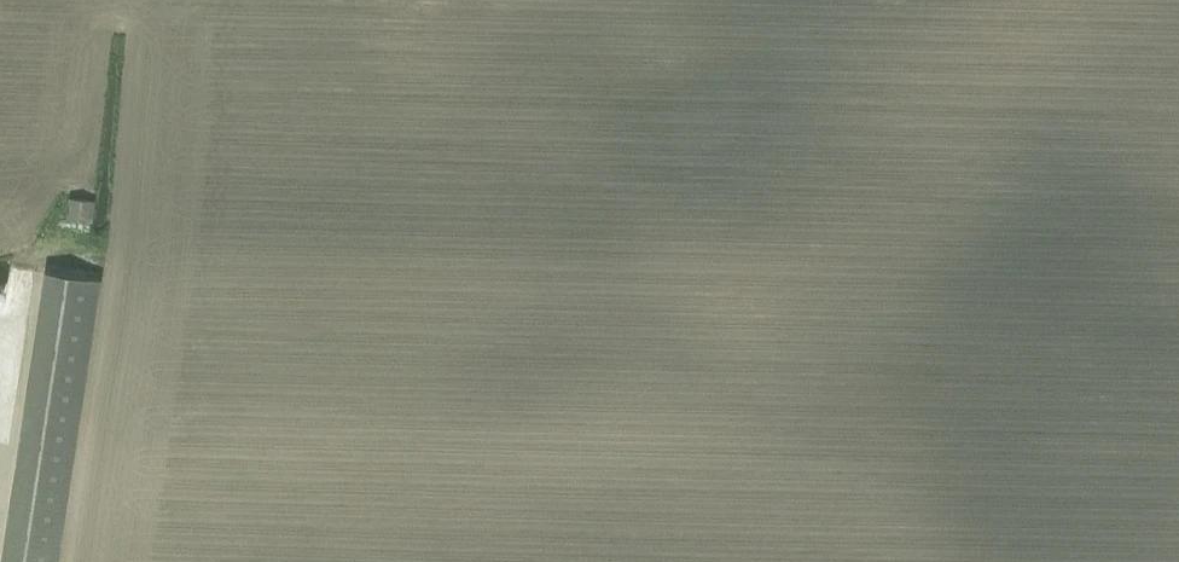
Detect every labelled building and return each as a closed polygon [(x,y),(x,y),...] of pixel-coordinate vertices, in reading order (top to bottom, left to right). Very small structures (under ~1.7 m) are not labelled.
[(68,197),(66,219),(91,222),(93,200),(68,197)] [(97,276),(41,269),(5,561),(63,561),(97,276)]
